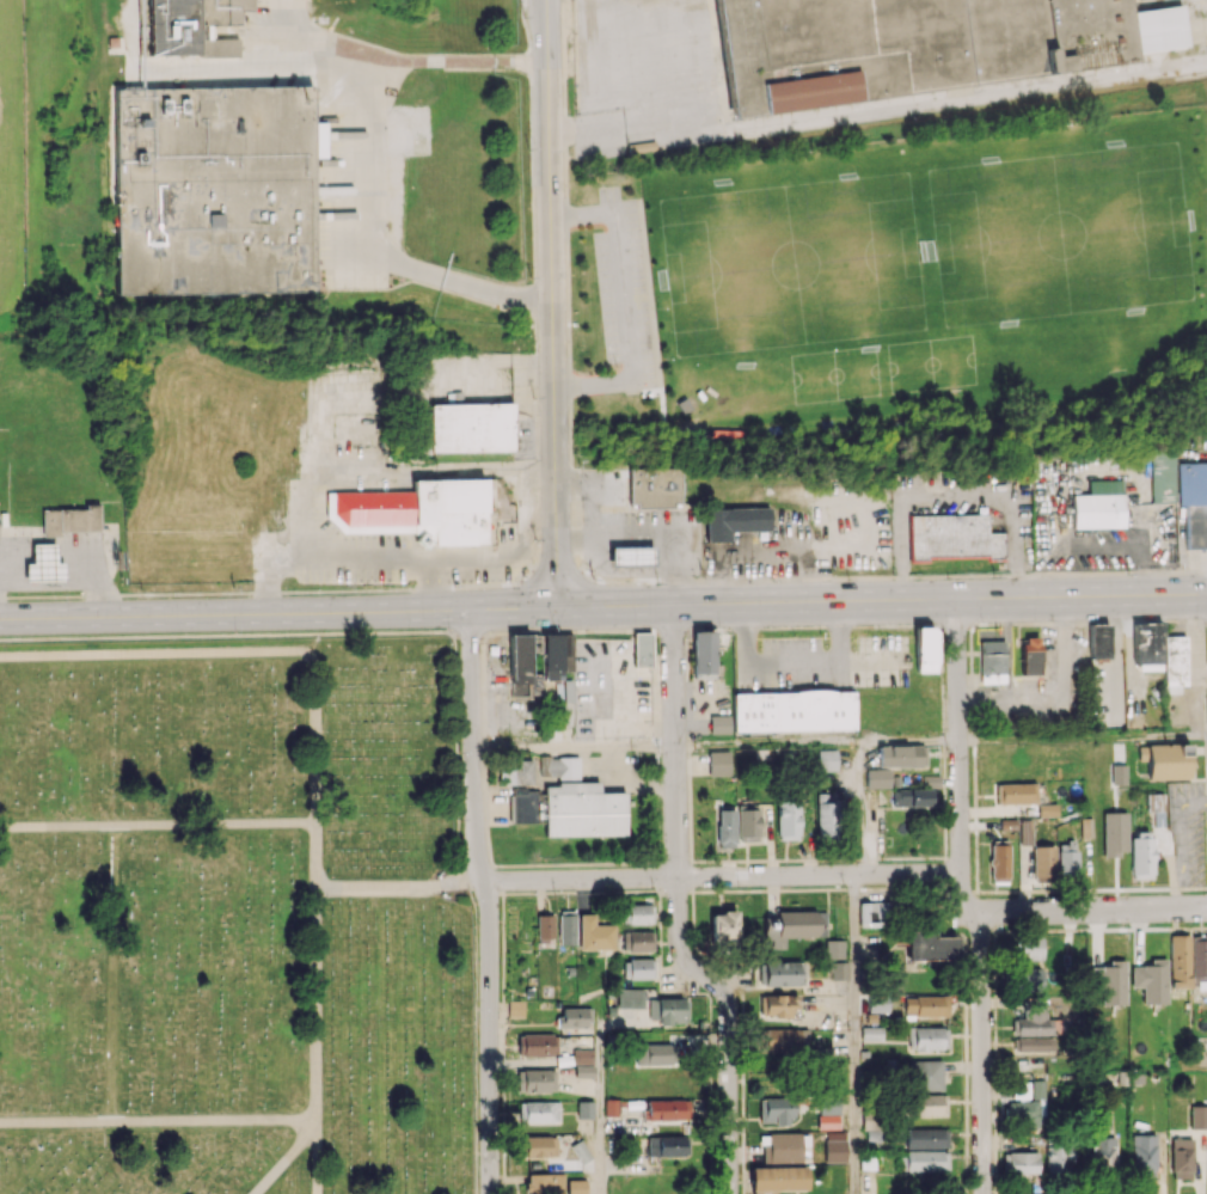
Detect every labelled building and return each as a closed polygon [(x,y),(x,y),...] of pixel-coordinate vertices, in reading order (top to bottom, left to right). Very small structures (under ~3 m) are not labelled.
[(141,2),(149,2),(149,56),(239,55),(239,38),(213,38),(213,25),(240,25),(240,11),(251,10),(251,0),(141,0),(141,2)] [(1135,65),(1133,54),(1189,47),(1184,5),(1127,12),(1126,0),(717,0),(731,115),(1135,65)] [(119,294),(316,291),(313,158),(326,158),(326,122),(313,122),(312,85),(115,89),(119,294)] [(511,402),(431,404),(432,453),(513,451),(511,402)] [(1176,463),(1176,452),(1150,453),(1151,504),(1185,503),(1186,548),(1206,548),(1206,462),(1176,463)] [(679,467),(628,468),(629,508),(680,506),(679,467)] [(485,479),(412,480),(412,491),(329,492),(329,533),(416,532),(416,545),(433,545),(486,544),(485,479)] [(1073,528),(1124,527),(1123,480),(1088,480),(1088,494),(1072,494),(1073,528)] [(41,509),(42,533),(99,533),(99,503),(86,504),(86,508),(41,509)] [(769,507),(704,509),(705,541),(730,541),(730,532),(770,530),(769,507)] [(909,515),(910,559),(1003,558),(1002,533),(988,533),(988,514),(909,515)] [(25,582),(64,581),(63,563),(56,563),(56,543),(31,544),(31,563),(24,563),(25,582)] [(610,547),(610,565),(653,565),(653,546),(610,547)] [(1161,622),(1133,623),(1134,664),(1162,664),(1161,622)] [(1089,659),(1109,659),(1108,623),(1088,624),(1089,659)] [(935,628),(916,628),(916,673),(935,672),(935,628)] [(715,631),(693,631),(692,678),(714,678),(715,631)] [(651,632),(633,633),(634,667),(652,667),(651,632)] [(529,634),(509,635),(511,695),(542,695),(542,674),(530,674),(529,634)] [(572,634),(543,634),(544,685),(557,685),(557,695),(563,695),(562,671),(572,671),(572,634)] [(1165,686),(1187,685),(1186,636),(1164,636),(1165,686)] [(1022,675),(1040,674),(1039,637),(1022,637),(1022,675)] [(980,684),(1005,683),(1004,640),(979,641),(980,684)] [(733,693),(734,731),(795,730),(795,735),(855,733),(855,691),(733,693)] [(1126,730),(1144,730),(1144,711),(1126,711),(1126,730)] [(730,715),(710,715),(710,733),(730,733),(730,715)] [(1147,779),(1189,778),(1188,744),(1138,745),(1139,761),(1147,761),(1147,779)] [(924,745),(877,746),(878,767),(925,766),(924,745)] [(836,770),(836,750),(817,750),(818,770),(836,770)] [(730,751),(708,751),(709,776),(730,775),(730,751)] [(539,778),(579,777),(578,756),(539,757),(539,778)] [(532,784),(532,761),(500,761),(501,784),(532,784)] [(1126,785),(1126,765),(1111,765),(1111,785),(1126,785)] [(889,769),(866,769),(866,788),(889,788),(889,769)] [(626,835),(625,792),(599,793),(599,782),(544,783),(544,789),(510,790),(510,823),(545,822),(545,836),(626,835)] [(1035,783),(995,784),(996,804),(1036,803),(1035,783)] [(930,788),(892,789),(893,806),(930,806),(930,788)] [(816,836),(836,836),(837,793),(817,793),(816,836)] [(1162,793),(1146,794),(1147,811),(1158,810),(1158,818),(1163,818),(1162,793)] [(777,839),(800,838),(799,798),(777,799),(777,839)] [(1038,816),(1057,816),(1057,804),(1037,804),(1038,816)] [(736,809),(717,809),(717,847),(735,848),(736,809)] [(737,810),(737,837),(759,836),(759,809),(737,810)] [(1127,812),(1102,812),(1103,855),(1127,854),(1127,812)] [(1020,844),(1032,844),(1031,820),(1020,820),(1020,844)] [(1151,832),(1131,832),(1131,878),(1152,878),(1151,832)] [(1077,875),(1076,843),(1058,843),(1058,875),(1077,875)] [(1009,844),(990,844),(990,880),(1009,880),(1009,844)] [(1054,846),(1032,846),(1033,880),(1054,879),(1054,846)] [(887,927),(887,902),(859,902),(859,927),(887,927)] [(652,904),(622,905),(622,924),(653,923),(652,904)] [(575,944),(575,911),(558,911),(559,944),(575,944)] [(784,937),(826,936),(826,911),(776,912),(776,920),(763,920),(763,949),(784,948),(784,937)] [(711,941),(721,941),(722,947),(736,946),(735,912),(710,912),(711,941)] [(615,949),(614,924),(593,925),(593,914),(579,914),(579,949),(615,949)] [(553,915),(537,915),(537,941),(554,941),(553,915)] [(907,930),(907,960),(957,959),(957,936),(933,936),(933,930),(907,930)] [(653,952),(653,931),(623,931),(622,952),(653,952)] [(1170,987),(1190,987),(1190,935),(1170,934),(1170,987)] [(1022,959),(1042,959),(1042,937),(1021,938),(1022,959)] [(843,940),(825,940),(824,958),(843,958),(843,940)] [(653,959),(623,960),(623,979),(653,978),(653,959)] [(1124,960),(1108,960),(1108,966),(1090,967),(1090,985),(1101,985),(1101,1005),(1125,1004),(1124,960)] [(803,985),(802,961),(764,962),(764,986),(803,985)] [(845,979),(846,962),(829,962),(829,979),(845,979)] [(1166,1003),(1166,962),(1131,962),(1131,987),(1142,987),(1142,1003),(1166,1003)] [(1043,990),(1043,969),(1013,968),(1012,990),(1043,990)] [(643,989),(617,989),(616,1008),(643,1008),(643,989)] [(889,991),(869,990),(868,1011),(888,1012),(889,991)] [(759,995),(760,1017),(794,1016),(794,994),(759,995)] [(948,996),(904,996),(904,1016),(948,1016),(948,996)] [(658,1025),(687,1025),(687,998),(648,999),(648,1019),(658,1018),(658,1025)] [(524,1000),(508,1000),(508,1016),(524,1017),(524,1000)] [(1052,1034),(1051,1019),(1046,1019),(1046,1005),(1034,1005),(1034,1011),(1023,1011),(1023,1019),(1012,1019),(1012,1035),(1052,1034)] [(559,1008),(559,1026),(591,1025),(591,1007),(559,1008)] [(881,1026),(860,1027),(861,1040),(881,1040),(881,1026)] [(908,1050),(947,1049),(947,1027),(908,1027),(908,1050)] [(807,1028),(759,1028),(759,1052),(808,1051),(807,1028)] [(556,1056),(556,1034),(518,1033),(517,1056),(556,1056)] [(1017,1051),(1055,1051),(1055,1037),(1017,1037),(1017,1051)] [(635,1065),(677,1064),(676,1042),(635,1043),(635,1065)] [(574,1076),(593,1076),(593,1049),(573,1050),(574,1076)] [(941,1060),(910,1061),(910,1090),(941,1090),(941,1060)] [(517,1092),(555,1091),(555,1069),(517,1070),(517,1092)] [(1044,1080),(1031,1080),(1031,1100),(1008,1101),(1009,1127),(1038,1126),(1038,1116),(1044,1115),(1044,1080)] [(947,1094),(910,1095),(911,1116),(948,1116),(947,1094)] [(838,1114),(839,1098),(819,1097),(818,1114),(838,1114)] [(647,1100),(647,1120),(689,1119),(689,1098),(647,1100)] [(759,1124),(792,1123),(791,1098),(759,1098),(759,1124)] [(604,1114),(623,1115),(623,1099),(604,1099),(604,1114)] [(593,1117),(593,1101),(577,1101),(577,1117),(593,1117)] [(559,1102),(519,1102),(519,1122),(559,1122),(559,1102)] [(1190,1106),(1190,1128),(1206,1128),(1206,1106),(1190,1106)] [(877,1130),(878,1113),(862,1112),(861,1130),(877,1130)] [(838,1129),(838,1115),(817,1115),(817,1129),(838,1129)] [(906,1149),(947,1148),(947,1128),(905,1129),(906,1149)] [(800,1133),(761,1134),(761,1161),(801,1160),(800,1133)] [(1155,1176),(1155,1135),(1132,1134),(1131,1175),(1155,1176)] [(647,1155),(687,1157),(688,1136),(648,1135),(647,1155)] [(524,1157),(556,1156),(556,1136),(524,1137),(524,1157)] [(1091,1136),(1091,1170),(1114,1170),(1115,1137),(1091,1136)] [(1192,1138),(1171,1139),(1172,1178),(1192,1178),(1192,1138)] [(571,1145),(579,1163),(590,1158),(582,1139),(571,1145)] [(1046,1142),(1045,1174),(1071,1175),(1071,1143),(1046,1142)] [(947,1170),(946,1150),(906,1151),(906,1171),(947,1170)] [(1003,1152),(1004,1174),(1038,1173),(1037,1152),(1003,1152)] [(750,1167),(750,1191),(806,1190),(805,1166),(750,1167)] [(552,1174),(526,1173),(526,1193),(551,1193),(552,1174)] [(586,1180),(567,1179),(567,1193),(585,1193),(586,1180)]
